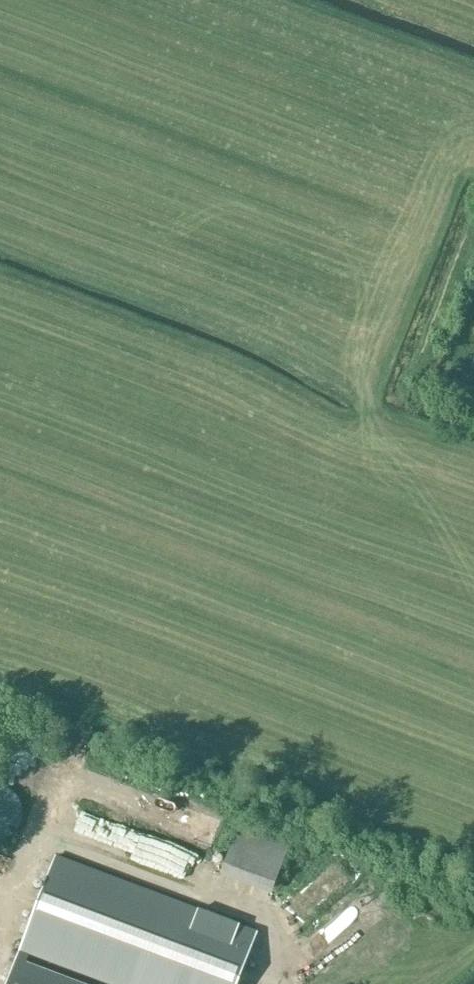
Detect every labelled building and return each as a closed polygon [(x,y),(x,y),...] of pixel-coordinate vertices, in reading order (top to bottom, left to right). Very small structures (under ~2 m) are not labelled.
[(0,841),(4,840),(6,839),(8,838),(11,836),(13,834),(16,832),(17,829),(18,828),(19,826),(20,824),(21,822),(22,820),(22,817),(22,815),(22,812),(22,810),(22,808),(21,805),(20,804),(19,802),(18,799),(16,796),(13,793),(11,792),(8,790),(4,788),(1,787),(0,787),(0,841)] [(7,983),(79,983),(26,963),(29,955),(104,983),(237,983),(256,933),(55,857),(7,983)]
